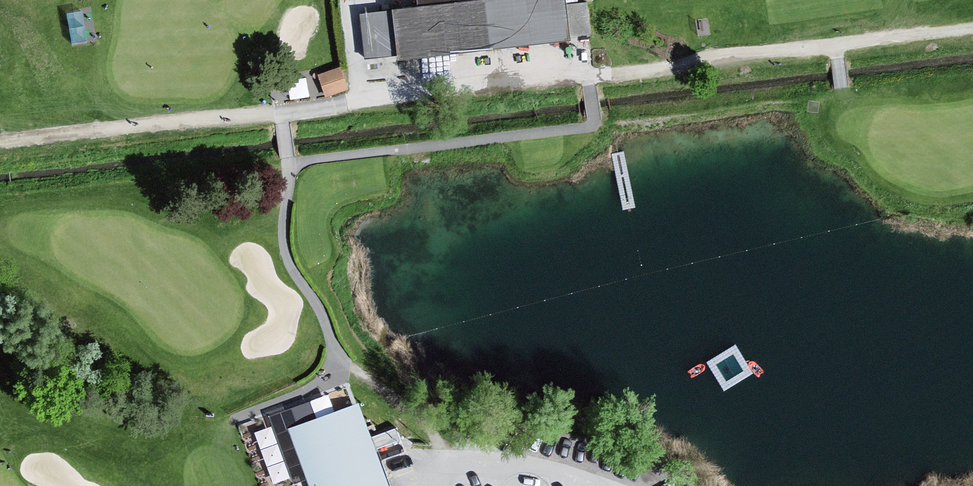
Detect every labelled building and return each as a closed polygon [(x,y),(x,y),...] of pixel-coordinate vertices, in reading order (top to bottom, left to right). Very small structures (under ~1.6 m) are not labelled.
[(356,21),(360,65),(562,43),(557,0),(529,0),(356,21)] [(377,464),(348,387),(276,413),(303,485),(385,485),(377,464)]
